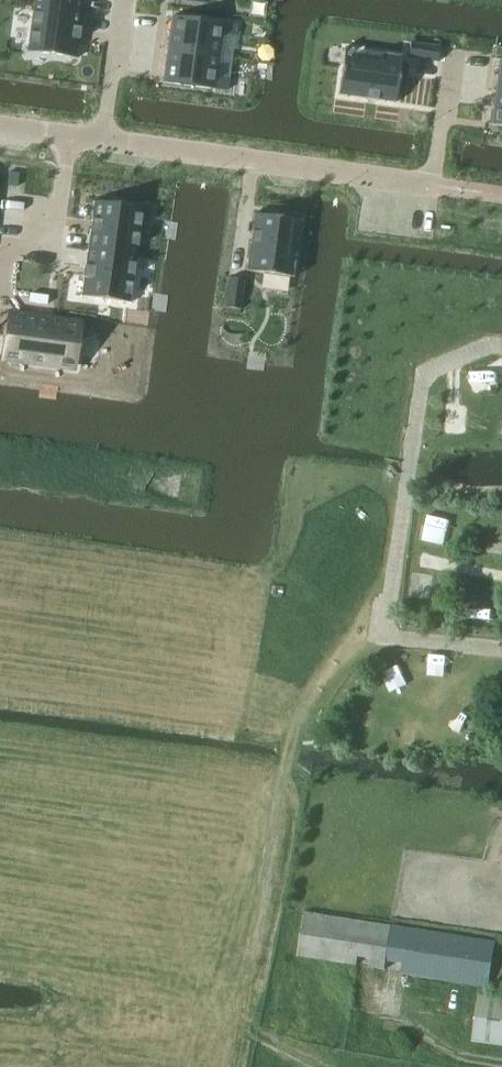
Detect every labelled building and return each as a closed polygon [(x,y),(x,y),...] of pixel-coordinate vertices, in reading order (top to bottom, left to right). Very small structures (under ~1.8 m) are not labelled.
[(32,4),(81,11),(83,0),(33,0),(32,4)] [(26,50),(25,52),(76,59),(76,57),(75,57),(81,11),(32,4),(26,50)] [(170,16),(166,49),(220,56),(223,34),(234,36),(236,25),(170,16)] [(412,46),(410,62),(440,66),(442,50),(412,46)] [(166,49),(161,82),(227,91),(228,80),(217,78),(220,56),(166,49)] [(342,61),(337,95),(394,103),(401,55),(399,55),(399,56),(380,53),(378,67),(342,61)] [(490,125),(501,126),(501,93),(495,92),(490,125)] [(16,186),(18,173),(8,172),(6,185),(16,186)] [(93,203),(87,249),(136,256),(142,210),(143,208),(92,201),(92,203),(93,203)] [(253,214),(245,271),(293,278),(293,276),(283,274),(290,221),(300,223),(301,221),(253,214)] [(80,294),(79,297),(130,303),(130,301),(129,301),(136,256),(87,249),(80,294)] [(228,278),(224,307),(240,310),(244,280),(228,278)] [(8,315),(2,358),(73,367),(79,325),(8,315)] [(305,913),(298,957),(330,961),(356,965),(358,956),(370,958),(368,967),(384,970),(385,962),(387,963),(389,951),(392,927),(305,913)] [(389,951),(387,963),(403,965),(402,972),(489,986),(496,943),(392,927),(389,951)] [(478,998),(472,1041),(501,1046),(501,1001),(478,998)]
